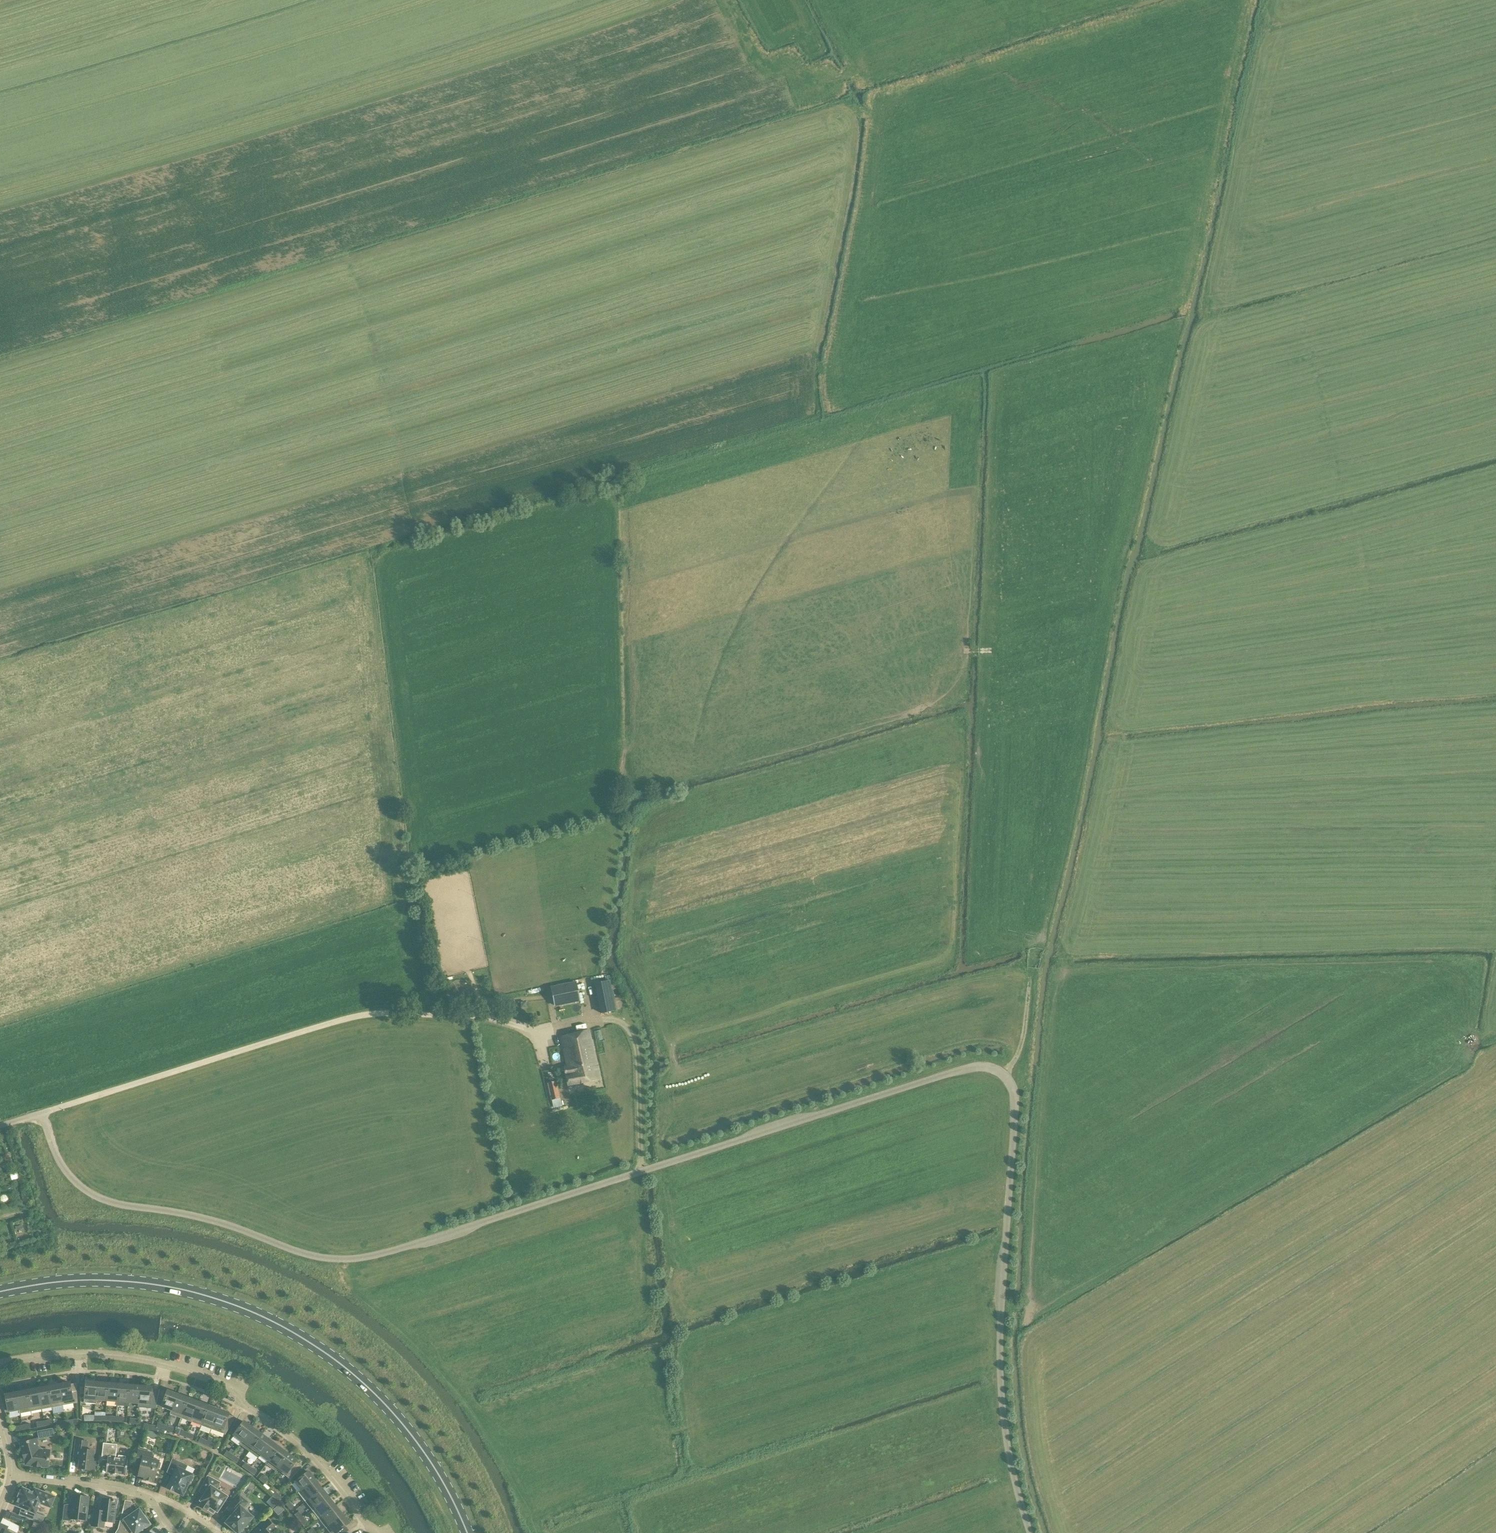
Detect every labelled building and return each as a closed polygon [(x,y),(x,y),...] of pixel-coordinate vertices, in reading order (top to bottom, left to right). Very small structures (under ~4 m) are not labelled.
[(611,981),(595,983),(600,1013),(616,1011),(611,981)] [(580,1000),(576,983),(552,987),(555,1005),(580,1000)] [(567,1086),(600,1079),(597,1062),(595,1062),(589,1031),(561,1037),(567,1067),(564,1068),(567,1086)] [(552,1100),(560,1098),(556,1081),(548,1083),(552,1100)] [(17,1172),(10,1174),(12,1181),(19,1179),(17,1172)] [(96,1400),(97,1383),(86,1382),(86,1388),(85,1395),(84,1403),(96,1404),(97,1400),(96,1400)] [(59,1385),(63,1406),(77,1403),(76,1387),(71,1388),(70,1383),(59,1385)] [(108,1384),(97,1383),(96,1400),(97,1400),(107,1400),(108,1384)] [(107,1400),(117,1401),(118,1401),(119,1385),(108,1384),(107,1400)] [(59,1385),(48,1387),(52,1408),(63,1406),(59,1385)] [(118,1401),(117,1401),(117,1406),(129,1406),(129,1402),(128,1402),(130,1386),(119,1385),(118,1401)] [(140,1387),(130,1386),(128,1402),(129,1402),(139,1403),(140,1387)] [(52,1408),(48,1387),(38,1390),(42,1410),(52,1408)] [(139,1403),(138,1407),(156,1409),(157,1405),(159,1393),(151,1392),(152,1388),(140,1387),(139,1403)] [(38,1390),(27,1392),(31,1412),(42,1410),(38,1390)] [(157,1405),(172,1410),(173,1410),(178,1395),(167,1391),(166,1395),(159,1393),(157,1405)] [(31,1412),(27,1392),(17,1394),(20,1410),(19,1410),(20,1414),(31,1412)] [(20,1410),(17,1394),(6,1396),(7,1404),(4,1405),(6,1412),(19,1410),(20,1410)] [(173,1410),(172,1410),(171,1414),(181,1418),(188,1399),(178,1395),(173,1410)] [(188,1399),(181,1418),(192,1422),(198,1402),(188,1399)] [(208,1406),(198,1402),(192,1422),(202,1426),(208,1406)] [(208,1406),(202,1426),(212,1429),(218,1410),(208,1406)] [(229,1414),(218,1410),(212,1429),(225,1434),(233,1420),(228,1418),(229,1414)] [(243,1441),(253,1428),(243,1421),(234,1434),(242,1441),(243,1441)] [(152,1425),(150,1430),(164,1434),(165,1431),(167,1426),(167,1425),(158,1423),(157,1427),(152,1425)] [(243,1441),(242,1441),(240,1444),(249,1451),(261,1434),(253,1428),(243,1441)] [(39,1439),(54,1436),(53,1429),(38,1432),(39,1439)] [(270,1441),(261,1434),(249,1451),(258,1458),(261,1454),(260,1454),(270,1441)] [(48,1467),(50,1451),(42,1450),(39,1447),(36,1439),(21,1444),(26,1465),(48,1467)] [(94,1471),(96,1460),(93,1459),(94,1451),(87,1450),(88,1442),(76,1441),(74,1457),(79,1457),(80,1459),(79,1469),(82,1469),(83,1471),(88,1472),(89,1470),(94,1471)] [(279,1447),(270,1441),(260,1454),(261,1454),(269,1460),(279,1447)] [(126,1475),(128,1460),(126,1460),(126,1457),(119,1456),(118,1459),(115,1458),(116,1450),(109,1449),(110,1444),(104,1443),(102,1460),(108,1461),(106,1472),(112,1473),(112,1474),(113,1474),(113,1475),(116,1475),(117,1474),(118,1475),(119,1474),(126,1475)] [(269,1460),(266,1463),(276,1471),(277,1469),(277,1468),(287,1454),(279,1447),(269,1460)] [(160,1462),(160,1461),(151,1459),(153,1453),(138,1449),(134,1465),(140,1467),(138,1476),(144,1478),(143,1480),(155,1483),(158,1469),(159,1468),(160,1464),(160,1462)] [(230,1459),(233,1455),(227,1451),(224,1455),(230,1459)] [(296,1460),(287,1454),(277,1468),(277,1469),(290,1479),(300,1469),(294,1464),(296,1460)] [(239,1459),(233,1455),(230,1459),(237,1463),(239,1459)] [(192,1476),(192,1475),(185,1471),(188,1466),(173,1458),(166,1473),(173,1476),(168,1488),(174,1492),(174,1491),(183,1495),(189,1482),(191,1483),(194,1477),(192,1476)] [(248,1471),(251,1467),(245,1462),(242,1466),(248,1471)] [(257,1471),(251,1467),(248,1471),(254,1475),(257,1471)] [(302,1490),(315,1480),(308,1472),(295,1482),(302,1490)] [(265,1484),(268,1480),(262,1475),(259,1479),(265,1484)] [(217,1512),(227,1496),(216,1489),(219,1483),(208,1477),(200,1491),(206,1494),(207,1495),(200,1506),(207,1510),(213,1514),(216,1511),(217,1512)] [(302,1490),(299,1493),(306,1502),(322,1489),(315,1480),(302,1490)] [(273,1496),(277,1492),(271,1487),(268,1491),(273,1496)] [(20,1491),(18,1496),(20,1497),(16,1506),(22,1508),(19,1515),(27,1518),(42,1524),(45,1517),(36,1513),(40,1503),(51,1508),(55,1497),(50,1495),(50,1493),(46,1491),(45,1492),(35,1488),(33,1492),(23,1488),(22,1491),(20,1491)] [(328,1497),(322,1489),(306,1502),(312,1510),(328,1497)] [(282,1498),(277,1492),(273,1496),(278,1501),(282,1498)] [(65,1504),(65,1506),(63,1520),(71,1521),(71,1519),(86,1521),(89,1497),(87,1497),(86,1495),(82,1495),(81,1496),(73,1495),(72,1505),(65,1504)] [(253,1517),(252,1516),(243,1508),(248,1502),(240,1495),(228,1509),(233,1514),(226,1522),(225,1523),(226,1523),(237,1532),(239,1532),(252,1518),(253,1517)] [(279,1502),(273,1496),(267,1503),(273,1509),(279,1502)] [(328,1497),(312,1510),(319,1519),(335,1506),(328,1497)] [(117,1509),(117,1505),(116,1504),(117,1501),(102,1499),(101,1512),(99,1514),(94,1513),(92,1526),(104,1528),(104,1522),(114,1523),(116,1510),(117,1509)] [(151,1525),(145,1516),(144,1517),(139,1510),(130,1516),(129,1514),(123,1513),(126,1500),(125,1500),(118,1529),(116,1532),(136,1532),(146,1526),(147,1527),(151,1525)] [(291,1510),(294,1506),(289,1501),(285,1504),(291,1510)] [(273,1510),(278,1516),(280,1515),(281,1516),(286,1512),(279,1504),(273,1510)] [(335,1506),(319,1519),(326,1527),(342,1514),(335,1506)] [(299,1520),(303,1517),(298,1511),(294,1515),(299,1520)] [(24,1517),(12,1513),(11,1513),(7,1512),(5,1518),(22,1524),(24,1517)] [(326,1527),(330,1532),(336,1532),(349,1523),(342,1514),(326,1527)] [(303,1517),(299,1520),(304,1526),(308,1523),(303,1517)] [(271,1532),(276,1528),(268,1519),(256,1530),(258,1532),(271,1532)] [(0,1526),(0,1532),(17,1532),(8,1529),(8,1528),(1,1525),(0,1526)]
